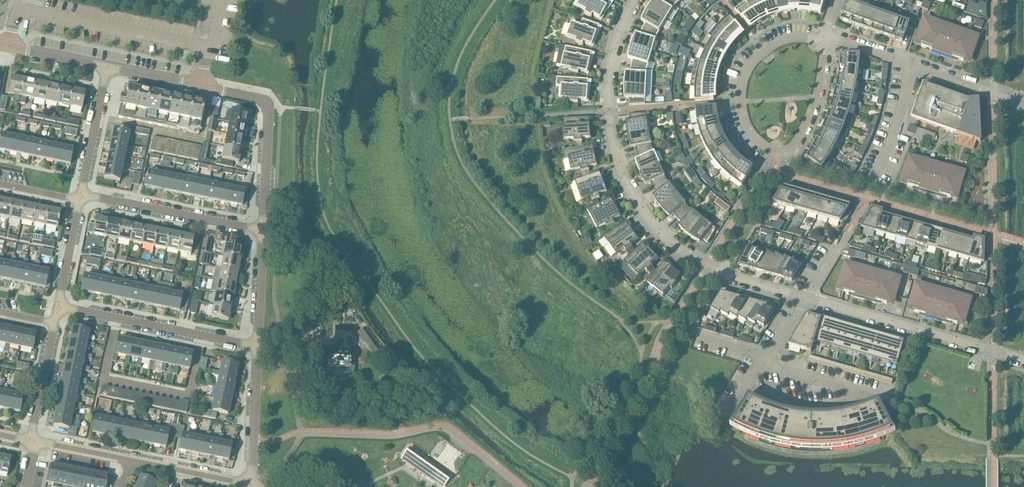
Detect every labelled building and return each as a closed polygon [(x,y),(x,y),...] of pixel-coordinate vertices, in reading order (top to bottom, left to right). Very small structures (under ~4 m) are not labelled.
[(601,20),(606,13),(605,13),(611,1),(610,0),(581,0),(577,7),(586,12),(585,14),(592,18),(593,16),(601,20)] [(647,10),(666,21),(675,6),(667,0),(660,0),(659,2),(656,0),(654,0),(650,6),(647,10)] [(759,22),(760,22),(767,18),(768,17),(761,0),(760,0),(749,6),(759,22)] [(768,17),(769,17),(777,14),(778,14),(774,0),(761,0),(768,17)] [(778,14),(779,14),(788,12),(789,12),(787,0),(774,0),(778,14)] [(789,12),(790,12),(798,11),(799,11),(799,0),(787,0),(789,12)] [(799,11),(800,11),(809,12),(810,12),(811,0),(799,0),(799,11)] [(810,12),(811,12),(819,14),(821,14),(825,0),(811,0),(810,12)] [(747,25),(750,29),(751,28),(758,23),(759,22),(749,6),(746,1),(734,9),(747,25)] [(857,7),(851,23),(851,25),(861,28),(867,11),(869,5),(859,1),(857,7)] [(923,1),(921,8),(921,9),(928,11),(930,4),(923,1)] [(840,21),(847,23),(851,25),(851,23),(857,7),(847,3),(840,21)] [(977,6),(974,14),(986,18),(986,5),(980,3),(977,6)] [(717,5),(711,10),(714,13),(720,9),(717,5)] [(645,24),(642,30),(657,37),(657,36),(662,27),(667,30),(670,24),(666,21),(647,10),(645,14),(641,22),(645,24)] [(867,11),(861,28),(871,32),(872,31),(878,14),(867,11)] [(878,14),(872,31),(871,32),(882,36),(888,18),(878,14)] [(898,21),(892,38),(892,39),(902,43),(907,29),(913,31),(918,16),(910,14),(907,24),(898,21)] [(600,26),(587,21),(587,19),(582,17),(581,20),(575,18),(574,21),(581,24),(580,27),(572,24),(567,37),(576,41),(575,43),(583,46),(584,44),(592,47),(596,39),(595,39),(600,26)] [(888,18),(882,36),(892,39),(892,38),(898,21),(888,18)] [(731,19),(721,29),(735,42),(742,35),(743,34),(731,19)] [(974,27),(981,30),(984,22),(977,20),(974,27)] [(700,21),(692,33),(696,37),(705,24),(700,21)] [(931,53),(942,57),(952,28),(930,21),(929,24),(923,22),(916,42),(922,44),(921,47),(931,51),(931,53)] [(686,24),(682,30),(688,34),(689,32),(691,29),(692,28),(689,26),(686,24)] [(952,28),(942,57),(953,61),(953,58),(964,62),(965,59),(971,61),(977,42),(977,41),(972,39),(973,36),(952,28)] [(712,39),(728,50),(734,42),(735,42),(721,29),(712,39)] [(631,46),(652,53),(657,37),(642,30),(640,36),(636,34),(632,42),(631,46)] [(678,39),(675,44),(681,47),(682,46),(684,42),(678,39)] [(712,39),(705,50),(722,59),(723,58),(727,51),(728,50),(712,39)] [(556,65),(562,66),(561,69),(571,71),(570,73),(578,75),(579,72),(588,74),(590,66),(589,66),(592,53),(561,46),(560,49),(556,65)] [(628,59),(631,60),(633,61),(631,67),(647,70),(652,53),(631,46),(631,47),(628,59)] [(705,50),(700,62),(718,69),(718,68),(722,60),(722,59),(705,50)] [(840,56),(840,63),(839,67),(858,70),(859,57),(846,52),(846,57),(840,56)] [(700,62),(696,75),(715,79),(715,78),(718,70),(718,69),(700,62)] [(624,81),(624,86),(646,87),(647,70),(631,67),(631,73),(626,73),(624,81)] [(839,71),(838,78),(862,82),(864,70),(858,70),(839,67),(839,71)] [(690,88),(695,88),(714,89),(714,88),(715,80),(715,79),(696,75),(692,74),(690,88)] [(8,95),(21,98),(21,97),(25,80),(12,78),(8,95)] [(557,78),(556,87),(561,87),(561,100),(570,101),(570,104),(578,104),(579,101),(587,102),(589,94),(588,94),(589,80),(557,78)] [(837,85),(836,89),(854,93),(860,94),(861,94),(862,82),(838,78),(837,85)] [(21,97),(21,98),(19,104),(25,105),(26,99),(33,100),(37,83),(25,80),(21,97)] [(37,83),(33,100),(45,103),(49,85),(37,83)] [(49,85),(45,103),(57,105),(61,88),(49,85)] [(624,99),(627,99),(629,99),(629,106),(645,105),(646,87),(624,86),(624,99)] [(912,119),(919,121),(980,142),(978,101),(970,101),(924,86),(912,119)] [(61,88),(57,105),(69,108),(73,90),(61,88)] [(695,88),(695,102),(714,100),(713,99),(714,99),(714,90),(714,89),(695,88)] [(118,118),(133,121),(139,92),(128,89),(126,98),(121,97),(119,107),(120,107),(118,118)] [(835,93),(833,99),(848,103),(851,104),(854,93),(836,89),(835,93)] [(73,90),(69,108),(82,111),(85,93),(73,90)] [(139,92),(133,121),(144,123),(150,94),(139,92)] [(150,94),(144,123),(155,126),(161,96),(150,94)] [(161,96),(155,126),(166,128),(172,98),(161,96)] [(172,98),(166,128),(177,130),(182,101),(172,98)] [(831,106),(830,109),(848,116),(851,104),(848,103),(833,99),(831,106)] [(182,101),(177,130),(187,132),(193,103),(182,101)] [(193,103),(187,132),(199,134),(205,105),(193,103)] [(212,107),(210,120),(216,121),(219,108),(212,107)] [(695,111),(697,124),(716,120),(714,111),(714,109),(710,110),(695,111)] [(829,113),(826,120),(849,129),(850,129),(854,118),(848,116),(830,109),(829,113)] [(231,111),(229,123),(246,126),(249,114),(239,112),(231,111)] [(626,123),(626,127),(627,131),(627,135),(628,136),(649,132),(646,114),(630,115),(631,122),(626,123)] [(681,114),(676,114),(676,116),(676,121),(677,125),(684,125),(683,114),(681,114)] [(66,121),(66,125),(78,127),(80,121),(67,118),(66,121)] [(590,131),(590,118),(563,119),(564,141),(574,140),(574,143),(582,143),(582,140),(591,139),(591,131),(590,131)] [(210,120),(207,131),(215,133),(216,121),(210,120)] [(697,124),(701,137),(719,131),(718,130),(716,121),(716,120),(697,124)] [(822,130),(823,130),(839,138),(844,140),(849,129),(826,120),(824,126),(822,130)] [(229,123),(226,135),(244,138),(246,126),(229,123)] [(866,135),(872,137),(874,132),(876,125),(871,123),(869,131),(867,130),(866,135)] [(909,126),(907,134),(914,136),(916,128),(909,126)] [(76,137),(78,131),(65,128),(64,135),(76,137)] [(135,134),(148,137),(150,131),(136,128),(135,134)] [(114,130),(112,141),(127,144),(130,133),(114,130)] [(820,133),(817,140),(834,148),(839,138),(823,130),(822,130),(820,133)] [(207,131),(205,144),(208,144),(211,133),(215,133),(207,131)] [(701,137),(706,149),(723,140),(722,140),(719,132),(719,131),(701,137)] [(628,136),(630,144),(631,148),(636,148),(637,154),(653,149),(649,132),(628,136)] [(9,153),(12,137),(0,135),(0,151),(9,153)] [(226,135),(224,147),(241,151),(244,138),(226,135)] [(12,137),(9,153),(21,155),(24,140),(12,137)] [(150,152),(157,153),(160,139),(153,138),(150,152)] [(160,139),(157,153),(164,154),(167,140),(160,139)] [(24,140),(21,155),(32,158),(36,142),(24,140)] [(167,140),(164,154),(171,156),(174,142),(167,140)] [(706,149),(713,160),(728,149),(723,141),(723,140),(706,149)] [(812,149),(813,150),(828,159),(834,148),(817,140),(814,145),(812,149)] [(112,141),(109,153),(125,157),(127,144),(112,141)] [(864,141),(861,148),(866,150),(869,143),(864,141)] [(36,142),(32,158),(45,160),(49,145),(36,142)] [(174,142),(171,156),(177,157),(180,143),(174,142)] [(180,143),(177,157),(183,158),(187,144),(180,143)] [(187,144),(183,158),(190,160),(193,146),(187,144)] [(49,145),(45,160),(58,163),(61,147),(49,145)] [(193,146),(190,160),(198,161),(200,147),(193,146)] [(581,170),(581,173),(582,179),(590,176),(589,169),(597,167),(597,159),(596,159),(593,146),(563,151),(565,160),(569,159),(571,172),(581,170)] [(61,147),(58,163),(70,166),(73,150),(61,147)] [(217,158),(216,165),(232,168),(233,162),(239,163),(241,151),(224,147),(221,159),(217,158)] [(679,148),(672,152),(675,158),(682,155),(679,148)] [(858,155),(863,157),(866,150),(861,148),(858,155)] [(635,161),(636,165),(638,169),(640,174),(660,165),(653,149),(637,154),(639,159),(635,161)] [(728,149),(713,160),(721,171),(735,158),(734,157),(729,150),(728,149)] [(828,159),(813,150),(812,149),(810,152),(806,159),(811,162),(808,165),(822,170),(828,159)] [(109,153),(107,166),(122,169),(125,157),(109,153)] [(675,158),(673,159),(674,163),(678,164),(686,160),(683,154),(682,155),(675,158)] [(967,164),(969,157),(962,155),(960,162),(967,164)] [(735,158),(721,171),(731,180),(743,165),(742,164),(735,158)] [(917,191),(930,195),(937,165),(915,159),(914,163),(908,161),(903,181),(908,182),(907,186),(918,189),(917,191)] [(642,178),(644,182),(647,180),(649,184),(650,183),(653,189),(667,180),(660,165),(640,174),(642,178)] [(743,165),(731,180),(742,188),(752,171),(751,170),(743,165)] [(853,165),(849,171),(854,174),(858,167),(853,165)] [(937,165),(930,195),(940,198),(940,196),(951,199),(952,195),(958,197),(963,177),(957,175),(959,172),(937,165)] [(120,182),(122,169),(107,166),(104,179),(120,182)] [(689,166),(683,170),(687,177),(693,172),(689,166)] [(846,178),(850,180),(850,181),(854,174),(849,171),(846,178)] [(132,185),(138,186),(141,174),(134,172),(132,185)] [(147,172),(144,187),(156,190),(160,174),(147,172)] [(591,199),(592,201),(594,207),(599,204),(597,199),(600,199),(599,196),(607,193),(605,185),(604,185),(600,173),(590,176),(582,179),(575,181),(582,202),(591,199)] [(160,174),(156,190),(168,192),(171,176),(160,174)] [(702,179),(707,184),(710,181),(705,175),(702,179)] [(171,176),(168,192),(180,195),(183,179),(171,176)] [(183,179),(180,195),(193,197),(197,182),(183,179)] [(657,194),(655,195),(653,197),(657,204),(660,208),(678,194),(667,180),(653,189),(657,194)] [(707,184),(712,190),(715,186),(710,181),(707,184)] [(197,182),(193,197),(205,200),(209,184),(197,182)] [(209,184),(205,200),(217,202),(220,186),(209,184)] [(220,186),(217,202),(230,205),(233,189),(220,186)] [(233,189),(230,205),(242,207),(242,206),(244,195),(245,192),(245,191),(246,187),(241,186),(240,190),(233,189)] [(775,204),(786,207),(796,190),(784,187),(774,204),(775,204)] [(796,190),(786,207),(796,210),(806,194),(796,190)] [(718,195),(724,200),(727,196),(721,191),(718,195)] [(678,194),(660,208),(663,212),(669,218),(673,215),(677,219),(688,208),(678,194)] [(806,194),(796,210),(807,213),(817,197),(806,194)] [(817,197),(807,213),(818,216),(828,200),(817,197)] [(611,198),(601,203),(599,204),(594,207),(587,210),(597,230),(606,225),(607,228),(614,224),(613,221),(621,217),(618,210),(617,210),(611,198)] [(8,219),(12,202),(0,199),(0,217),(8,219)] [(715,202),(714,203),(719,207),(720,206),(722,202),(718,199),(715,202)] [(828,200),(818,216),(829,220),(839,203),(828,200)] [(12,202),(8,219),(20,222),(24,204),(12,202)] [(839,203),(829,220),(840,223),(850,206),(839,203)] [(24,204),(20,222),(33,224),(36,207),(24,204)] [(36,207),(33,224),(45,227),(48,209),(36,207)] [(682,223),(681,225),(679,227),(685,233),(688,236),(702,219),(688,208),(677,219),(682,223)] [(48,209),(45,227),(57,229),(61,212),(48,209)] [(861,228),(875,232),(880,215),(881,215),(882,211),(873,209),(861,228)] [(880,215),(875,232),(886,235),(891,218),(881,215),(880,215)] [(92,236),(105,238),(109,221),(96,218),(95,225),(89,224),(87,234),(92,235),(92,236)] [(891,218),(886,235),(896,238),(901,221),(891,218)] [(702,219),(688,236),(689,237),(692,239),(699,243),(702,240),(708,244),(708,243),(716,230),(702,219)] [(109,221),(105,238),(117,241),(121,223),(109,221)] [(901,221),(896,238),(906,241),(911,224),(901,221)] [(631,245),(638,240),(634,232),(633,233),(625,222),(603,237),(616,255),(624,249),(626,252),(632,247),(631,245)] [(121,223),(117,241),(129,243),(133,226),(121,223)] [(911,224),(906,241),(916,244),(917,244),(922,227),(911,224)] [(133,226),(129,243),(142,246),(145,228),(133,226)] [(917,244),(916,244),(915,247),(927,251),(928,247),(927,247),(932,229),(922,227),(917,244)] [(145,228),(142,246),(154,248),(157,230),(145,228)] [(927,247),(928,247),(938,250),(943,232),(932,229),(927,247)] [(157,230),(154,248),(166,251),(169,233),(157,230)] [(943,232),(938,250),(948,253),(953,236),(943,232)] [(169,233),(166,251),(178,253),(182,235),(169,233)] [(182,235),(178,253),(191,256),(192,251),(198,252),(201,240),(194,238),(182,235)] [(222,235),(220,244),(225,245),(223,257),(240,260),(243,248),(238,247),(239,238),(238,238),(237,238),(222,235)] [(953,236),(948,253),(959,256),(964,238),(953,236)] [(589,238),(582,242),(586,247),(592,244),(589,238)] [(964,238),(959,256),(969,259),(974,241),(973,241),(964,238)] [(974,241),(969,259),(983,263),(984,240),(974,238),(973,241),(974,241)] [(41,242),(41,246),(53,249),(55,242),(42,239),(41,242)] [(204,240),(202,252),(205,253),(208,254),(211,241),(204,240)] [(643,243),(623,261),(638,277),(645,271),(647,273),(653,267),(651,265),(658,259),(653,253),(652,253),(643,243)] [(737,266),(746,269),(758,249),(756,251),(749,246),(746,251),(737,266)] [(90,248),(89,255),(101,258),(103,251),(90,248)] [(51,258),(53,252),(40,249),(39,256),(51,258)] [(758,249),(746,269),(755,271),(767,252),(766,252),(765,253),(758,249)] [(849,250),(847,257),(854,260),(857,252),(849,250)] [(767,252),(755,271),(764,274),(776,254),(775,254),(774,256),(767,252)] [(776,254),(764,274),(773,276),(785,257),(784,256),(783,258),(776,254)] [(7,280),(10,264),(2,263),(3,255),(0,255),(0,279),(7,280)] [(10,264),(7,280),(20,283),(22,267),(14,265),(16,258),(12,257),(10,264)] [(223,257),(221,269),(238,272),(240,260),(223,257)] [(785,257),(773,276),(782,279),(794,260),(793,259),(792,261),(785,257)] [(99,268),(100,261),(88,258),(87,265),(99,268)] [(22,267),(20,283),(32,285),(34,269),(26,268),(28,260),(24,259),(22,267)] [(794,260),(782,279),(792,282),(802,265),(794,260)] [(34,269),(32,285),(45,288),(49,272),(38,270),(40,263),(36,262),(34,269)] [(652,276),(647,283),(652,287),(663,296),(670,289),(671,290),(672,291),(677,295),(682,289),(684,290),(688,282),(683,277),(677,284),(675,283),(681,276),(675,270),(674,271),(669,266),(664,262),(656,272),(652,276)] [(853,297),(864,300),(873,271),(851,265),(850,269),(844,267),(839,287),(844,289),(843,292),(854,295),(853,297)] [(903,273),(909,275),(917,277),(919,270),(916,269),(910,267),(904,266),(905,266),(903,273)] [(215,268),(212,280),(218,281),(235,284),(235,285),(238,272),(221,269),(215,268)] [(873,271),(864,300),(876,304),(876,302),(887,305),(888,301),(894,303),(899,283),(894,281),(895,278),(873,271)] [(109,281),(106,297),(116,299),(118,299),(122,283),(119,283),(111,281),(113,273),(109,273),(107,280),(109,281)] [(84,275),(81,291),(94,294),(97,278),(84,275)] [(122,283),(118,299),(128,301),(131,302),(134,286),(132,285),(124,284),(125,276),(123,276),(121,275),(119,283),(122,283)] [(97,278),(94,294),(104,296),(106,297),(109,281),(107,280),(97,278)] [(134,286),(131,302),(140,304),(143,304),(146,288),(144,288),(136,286),(137,279),(133,278),(132,285),(134,286)] [(146,288),(143,304),(152,306),(154,306),(157,291),(156,290),(148,289),(149,281),(145,280),(144,288),(146,288)] [(212,280),(210,292),(216,293),(229,296),(233,297),(235,285),(235,284),(218,281),(212,280)] [(157,291),(154,306),(165,309),(167,309),(170,293),(168,293),(160,291),(161,285),(161,283),(157,283),(156,290),(157,291)] [(170,293),(167,309),(179,312),(179,311),(186,313),(188,300),(182,299),(182,296),(172,294),(174,286),(170,285),(169,287),(168,293),(170,293)] [(924,317),(936,321),(943,292),(922,285),(921,289),(915,287),(909,307),(915,309),(914,312),(925,315),(924,317)] [(982,296),(984,289),(977,286),(974,294),(982,296)] [(943,292),(936,321),(946,324),(947,322),(958,325),(959,321),(964,323),(970,303),(964,301),(965,298),(943,292)] [(216,293),(213,305),(231,309),(233,297),(229,296),(216,293)] [(719,315),(720,313),(730,295),(721,293),(710,310),(719,315)] [(720,313),(728,318),(729,316),(728,315),(739,298),(730,295),(720,313)] [(728,315),(729,316),(737,320),(738,318),(737,318),(748,300),(739,298),(728,315)] [(737,318),(738,318),(746,323),(747,321),(746,320),(757,303),(748,300),(737,318)] [(192,301),(189,314),(196,315),(199,303),(199,302),(196,302),(192,301)] [(746,320),(747,321),(755,325),(756,323),(766,305),(757,303),(746,320)] [(213,305),(211,318),(228,321),(231,309),(213,305)] [(756,323),(764,328),(776,308),(766,305),(756,323)] [(789,347),(791,347),(811,353),(814,343),(897,366),(904,342),(820,318),(819,320),(807,317),(789,347)] [(341,349),(330,348),(329,368),(340,368),(339,374),(354,375),(355,360),(353,360),(354,338),(352,338),(352,328),(336,327),(335,338),(342,338),(341,349)] [(6,345),(4,353),(8,354),(9,346),(8,346),(11,330),(0,328),(0,344),(6,345)] [(73,329),(71,341),(87,344),(86,347),(94,348),(94,344),(87,343),(89,332),(73,329)] [(8,346),(9,346),(19,348),(23,332),(11,330),(8,346)] [(358,335),(363,342),(366,340),(371,348),(376,344),(366,330),(360,333),(358,335)] [(23,332),(19,348),(32,351),(36,335),(23,332)] [(116,354),(114,354),(112,362),(116,363),(117,356),(125,357),(128,358),(131,342),(119,339),(116,354)] [(71,341),(68,354),(84,357),(84,359),(91,360),(92,356),(84,355),(86,347),(87,344),(71,341)] [(128,358),(125,357),(124,365),(128,366),(130,358),(138,360),(140,360),(143,344),(131,342),(128,358)] [(140,360),(138,360),(136,367),(140,368),(142,361),(150,362),(152,363),(155,347),(143,344),(140,360)] [(152,363),(150,362),(148,370),(152,371),(154,363),(162,365),(164,365),(167,349),(155,347),(152,363)] [(164,365),(162,365),(160,372),(164,373),(166,366),(174,367),(176,368),(180,352),(167,349),(164,365)] [(176,368),(174,367),(172,375),(177,376),(178,368),(189,370),(192,354),(180,352),(176,368)] [(68,354),(66,366),(82,369),(81,371),(88,373),(89,368),(82,367),(84,359),(84,357),(68,354)] [(809,356),(808,360),(892,384),(893,380),(809,356)] [(201,358),(198,371),(205,372),(207,360),(201,358)] [(17,363),(16,370),(28,372),(29,365),(17,363)] [(212,371),(211,375),(219,377),(219,375),(235,378),(238,366),(222,363),(220,373),(212,371)] [(66,366),(63,378),(79,381),(79,383),(86,385),(87,381),(80,379),(81,371),(82,369),(66,366)] [(26,382),(27,375),(15,373),(13,379),(26,382)] [(210,383),(209,387),(216,389),(217,387),(233,391),(235,380),(235,378),(219,375),(219,377),(217,385),(210,383)] [(63,378),(61,390),(77,393),(76,395),(84,397),(84,393),(77,391),(79,383),(79,381),(63,378)] [(100,396),(186,414),(189,402),(183,404),(182,401),(177,402),(175,399),(170,401),(169,398),(163,400),(162,396),(156,398),(155,395),(149,397),(148,394),(143,396),(141,392),(136,394),(134,391),(129,393),(128,389),(122,391),(121,388),(115,390),(114,387),(108,389),(107,385),(101,387),(100,396)] [(8,410),(11,394),(13,395),(14,387),(10,386),(9,394),(1,392),(0,392),(0,408),(8,410)] [(215,398),(214,400),(230,403),(231,398),(232,392),(233,391),(217,387),(216,389),(215,398)] [(59,398),(58,402),(74,405),(74,407),(81,409),(82,405),(75,403),(76,398),(76,395),(77,393),(61,390),(59,398)] [(11,394),(8,410),(20,413),(23,397),(13,395),(11,394)] [(749,395),(730,425),(730,426),(735,429),(740,432),(746,434),(747,432),(761,438),(775,442),(790,445),(805,447),(820,448),(835,447),(849,445),(864,441),(878,436),(879,439),(886,436),(890,434),(895,432),(879,400),(867,405),(867,406),(871,404),(872,407),(868,408),(856,413),(843,416),(830,417),(830,416),(818,415),(818,418),(808,418),(808,415),(797,415),(797,416),(784,414),(771,410),(759,405),(755,403),(757,400),(760,402),(761,401),(749,395)] [(204,410),(203,417),(215,420),(217,413),(228,415),(230,404),(230,403),(214,400),(212,412),(204,410)] [(58,402),(56,414),(72,418),(71,420),(79,421),(80,417),(72,415),(74,407),(74,405),(58,402)] [(92,433),(105,436),(108,420),(110,420),(112,413),(108,412),(106,419),(95,417),(92,433)] [(56,414),(53,427),(68,430),(68,432),(75,433),(76,433),(77,429),(75,429),(70,428),(71,420),(72,418),(56,414)] [(108,420),(105,436),(117,438),(120,422),(122,423),(124,415),(120,414),(118,422),(110,420),(108,420)] [(120,422),(117,438),(129,441),(132,425),(134,425),(136,418),(132,417),(130,424),(122,423),(120,422)] [(132,425),(129,441),(141,443),(145,427),(147,428),(148,420),(146,420),(144,419),(142,427),(134,425),(132,425)] [(145,427),(141,443),(154,446),(157,430),(159,430),(160,423),(156,422),(155,429),(147,428),(145,427)] [(157,430),(154,446),(166,448),(168,437),(174,439),(177,426),(170,425),(169,432),(159,430),(157,430)] [(179,451),(191,453),(194,437),(183,435),(184,427),(177,426),(174,439),(181,440),(179,451)] [(194,437),(191,453),(204,456),(207,440),(209,440),(211,433),(207,432),(205,440),(194,437)] [(207,440),(204,456),(216,458),(219,443),(222,443),(223,435),(219,435),(217,442),(209,440),(207,440)] [(219,443),(216,458),(228,461),(231,446),(233,446),(235,438),(231,437),(230,445),(222,443),(219,443)] [(400,460),(438,486),(444,486),(451,477),(409,448),(400,460)] [(7,476),(11,458),(10,458),(11,455),(8,455),(7,458),(0,456),(0,475),(7,476)] [(46,483),(53,484),(53,486),(56,486),(60,468),(50,466),(46,483)] [(56,486),(60,486),(60,485),(66,486),(69,469),(60,468),(56,486)] [(66,486),(68,486),(76,486),(79,471),(69,469),(66,486)] [(76,486),(86,486),(89,473),(79,471),(76,486)] [(86,486),(96,486),(98,475),(89,473),(86,486)] [(96,486),(106,486),(108,477),(98,475),(96,486)] [(156,484),(141,477),(137,486),(155,486),(156,484)]
